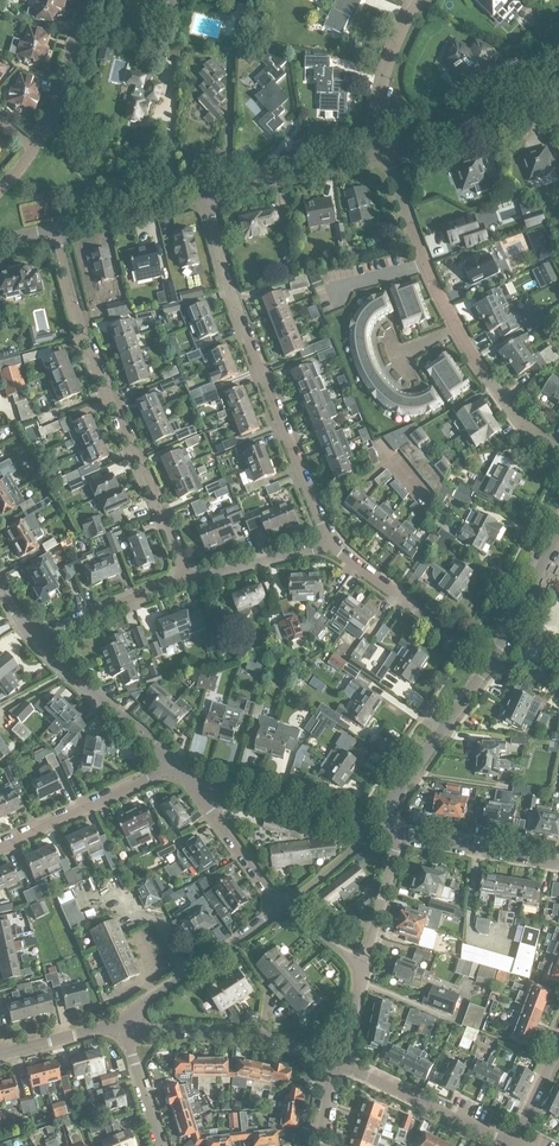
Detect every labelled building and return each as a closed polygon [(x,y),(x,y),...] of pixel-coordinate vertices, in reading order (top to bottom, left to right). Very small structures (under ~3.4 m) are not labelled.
[(26,14),(32,19),(52,25),(54,17),(63,17),(66,7),(43,0),(36,0),(33,8),(28,8),(26,14)] [(158,3),(172,8),(175,0),(159,0),(158,3)] [(360,0),(323,0),(335,5),(324,27),(342,35),(353,14),(356,15),(362,1),(360,0)] [(494,16),(503,8),(506,11),(511,5),(514,8),(517,12),(522,7),(519,4),(519,3),(516,0),(477,0),(494,16)] [(46,47),(49,34),(29,28),(25,40),(21,41),(16,56),(28,67),(44,64),(48,49),(46,47)] [(246,31),(239,29),(237,37),(244,39),(246,31)] [(227,40),(226,55),(238,55),(238,40),(227,40)] [(488,67),(489,65),(492,66),(493,65),(491,64),(497,55),(498,56),(499,53),(488,46),(488,47),(485,46),(486,45),(476,40),(470,50),(455,41),(448,53),(457,67),(453,70),(454,72),(456,71),(466,85),(467,84),(468,86),(476,81),(475,80),(484,73),(484,72),(485,71),(486,70),(487,68),(488,67)] [(180,60),(181,60),(182,45),(181,45),(181,43),(167,42),(166,59),(180,60)] [(250,43),(240,43),(239,59),(249,60),(250,43)] [(267,68),(254,79),(266,92),(260,98),(271,111),(259,123),(271,136),(284,124),(278,117),(285,111),(278,105),(285,99),(274,86),(286,75),(281,68),(287,62),(285,60),(289,56),(288,49),(281,47),(279,50),(281,52),(279,53),(275,49),(261,61),(267,68)] [(114,50),(101,48),(99,61),(112,63),(114,50)] [(523,55),(531,62),(537,55),(530,48),(523,55)] [(305,69),(315,70),(315,82),(318,82),(318,94),(321,94),(320,112),(338,113),(337,119),(347,119),(348,82),(333,82),(333,70),(330,70),(331,58),(313,58),(306,58),(305,69)] [(204,119),(210,126),(223,114),(218,107),(226,100),(220,94),(224,90),(219,83),(227,76),(213,59),(204,68),(205,70),(199,75),(205,82),(199,88),(205,94),(198,100),(210,113),(204,119)] [(163,86),(151,83),(153,78),(147,76),(130,72),(127,83),(136,85),(134,95),(132,95),(126,119),(130,120),(132,122),(135,123),(137,122),(142,123),(144,116),(148,116),(152,100),(159,102),(161,94),(165,95),(167,87),(162,86),(163,86)] [(12,89),(7,104),(19,114),(35,112),(39,99),(36,95),(40,83),(21,76),(17,88),(12,89)] [(525,194),(535,189),(531,181),(542,175),(546,183),(556,179),(558,184),(558,153),(557,150),(543,157),(541,154),(534,158),(533,156),(513,166),(522,184),(521,185),(525,194)] [(478,194),(507,185),(502,171),(486,176),(480,158),(456,166),(464,190),(475,187),(478,194)] [(372,218),(365,189),(346,193),(354,223),(372,218)] [(310,227),(335,222),(330,199),(305,204),(310,227)] [(279,225),(276,211),(240,219),(243,230),(241,232),(242,236),(244,237),(245,240),(267,235),(265,228),(279,225)] [(523,218),(527,230),(546,223),(542,212),(523,218)] [(451,247),(465,243),(467,251),(490,243),(484,224),(478,226),(474,215),(444,225),(451,247)] [(347,243),(344,225),(336,226),(339,245),(347,243)] [(172,248),(174,253),(175,253),(176,257),(178,257),(181,270),(201,265),(192,229),(172,233),(175,243),(173,244),(174,248),(172,248)] [(555,255),(545,229),(528,235),(538,262),(555,255)] [(292,259),(290,242),(282,243),(284,260),(292,259)] [(140,250),(131,252),(138,284),(163,278),(155,244),(139,248),(140,250)] [(112,260),(108,248),(84,254),(86,259),(83,260),(85,269),(88,269),(92,286),(100,284),(102,291),(110,289),(108,282),(118,280),(114,260),(112,260)] [(351,254),(353,263),(366,260),(364,251),(351,254)] [(467,265),(463,267),(472,287),(499,274),(498,273),(500,272),(492,254),(490,255),(490,254),(482,258),(481,256),(466,263),(467,265)] [(549,263),(538,269),(547,286),(558,281),(549,263)] [(2,292),(3,296),(5,296),(6,299),(42,291),(38,271),(32,273),(30,267),(8,272),(8,274),(0,276),(0,293),(2,292)] [(533,277),(530,270),(511,279),(514,286),(533,277)] [(322,282),(319,273),(309,277),(312,286),(322,282)] [(290,284),(292,292),(310,287),(307,275),(295,279),(296,282),(290,284)] [(168,303),(168,305),(179,302),(177,295),(174,282),(163,285),(165,292),(157,294),(160,305),(168,303)] [(416,282),(391,291),(405,328),(430,319),(416,282)] [(194,291),(177,295),(179,302),(196,298),(194,291)] [(264,300),(270,315),(289,308),(285,300),(290,298),(287,291),(264,300)] [(484,319),(506,308),(502,301),(506,298),(503,292),(476,306),(483,320),(484,319)] [(376,297),(372,300),(383,317),(387,315),(391,313),(393,312),(393,310),(392,308),(386,293),(382,295),(376,297)] [(364,306),(361,309),(376,323),(379,320),(383,317),(372,300),(368,302),(364,306)] [(131,313),(129,302),(108,307),(110,318),(131,313)] [(183,311),(181,303),(163,308),(165,315),(183,311)] [(191,318),(194,326),(213,319),(207,303),(188,311),(189,312),(183,314),(185,321),(191,318)] [(521,318),(526,325),(544,314),(548,312),(544,305),(540,308),(539,307),(521,318)] [(309,309),(311,315),(319,312),(317,306),(309,309)] [(270,315),(276,329),(294,322),(289,308),(270,315)] [(509,315),(506,308),(484,319),(484,321),(486,320),(492,333),(517,320),(513,313),(509,315)] [(156,317),(154,309),(136,313),(138,321),(156,317)] [(358,313),(354,321),(372,331),(374,327),(376,323),(361,309),(358,313)] [(313,321),(321,318),(319,312),(311,315),(313,321)] [(548,321),(544,314),(526,325),(530,332),(548,321)] [(197,334),(192,336),(195,343),(200,341),(201,342),(220,334),(213,319),(194,326),(197,334)] [(112,329),(117,344),(136,337),(134,330),(138,328),(136,321),(112,329)] [(350,336),(350,339),(371,340),(371,336),(372,331),(354,321),(352,325),(351,330),(350,336)] [(294,322),(276,329),(281,343),(299,335),(294,322)] [(31,347),(38,345),(36,337),(34,329),(28,330),(31,347)] [(302,343),(299,335),(281,343),(287,357),(302,351),(304,358),(315,353),(333,346),(330,339),(310,347),(307,341),(302,343)] [(510,365),(511,364),(530,350),(526,343),(530,340),(525,335),(501,353),(510,365)] [(20,336),(16,342),(22,346),(26,339),(20,336)] [(136,337),(117,344),(122,358),(141,351),(136,337)] [(157,341),(159,346),(167,343),(165,338),(157,341)] [(371,340),(350,339),(351,344),(352,353),(354,359),(355,364),(374,357),(372,349),(371,343),(371,340)] [(161,352),(169,348),(167,343),(159,346),(161,352)] [(521,376),(534,366),(540,374),(558,360),(558,356),(552,346),(540,354),(539,353),(535,356),(530,350),(511,364),(512,365),(512,364),(521,376)] [(193,353),(187,356),(190,363),(203,358),(205,364),(213,361),(216,368),(233,360),(227,347),(204,357),(201,351),(193,354),(193,353)] [(336,355),(333,349),(318,355),(321,362),(336,355)] [(15,363),(16,367),(21,366),(18,351),(0,355),(0,368),(15,363)] [(122,358),(126,372),(146,366),(141,351),(122,358)] [(36,352),(22,356),(24,364),(38,360),(36,352)] [(64,353),(39,363),(42,369),(46,367),(49,375),(69,367),(64,353)] [(470,387),(448,354),(426,369),(448,402),(470,387)] [(374,357),(355,364),(359,374),(365,385),(383,374),(382,373),(380,370),(378,365),(374,357)] [(190,393),(193,400),(217,391),(214,384),(238,374),(233,360),(216,368),(218,373),(210,377),(213,384),(190,393)] [(1,375),(8,397),(27,392),(19,367),(17,367),(16,367),(15,363),(0,368),(0,375),(1,375)] [(293,373),(299,387),(315,380),(322,377),(316,363),(310,366),(293,373)] [(146,366),(126,372),(131,387),(150,381),(146,366)] [(75,380),(69,367),(49,375),(54,388),(75,380)] [(162,373),(165,381),(180,374),(177,367),(162,373)] [(383,374),(365,385),(373,396),(389,382),(386,378),(383,375),(383,374)] [(338,379),(340,385),(347,382),(345,376),(338,379)] [(553,376),(541,393),(558,406),(558,380),(553,376)] [(315,380),(299,387),(304,400),(321,393),(328,390),(322,377),(315,380)] [(177,387),(174,379),(161,385),(164,393),(177,387)] [(54,405),(80,394),(75,380),(54,388),(57,396),(51,399),(54,405)] [(347,382),(340,385),(342,391),(350,388),(347,382)] [(389,382),(373,396),(383,406),(396,390),(395,389),(393,386),(389,382)] [(39,395),(36,387),(29,390),(32,398),(39,395)] [(193,400),(196,408),(211,402),(212,405),(214,406),(222,403),(225,411),(225,412),(231,409),(249,402),(244,388),(220,398),(217,391),(193,400)] [(427,391),(422,394),(430,412),(434,410),(444,405),(432,388),(429,390),(427,391)] [(321,393),(304,400),(309,413),(333,403),(328,390),(321,393)] [(396,390),(383,406),(398,415),(404,395),(400,392),(397,390),(396,390)] [(139,403),(145,417),(162,410),(159,403),(164,400),(162,393),(139,403)] [(418,395),(413,396),(414,416),(427,414),(430,412),(422,394),(418,395)] [(349,412),(351,411),(358,408),(356,402),(353,395),(343,399),(349,412)] [(404,395),(398,415),(408,416),(414,416),(413,396),(409,395),(404,395)] [(37,417),(32,401),(16,405),(21,422),(37,417)] [(465,429),(467,432),(491,416),(481,401),(457,417),(460,421),(455,424),(461,432),(465,429)] [(231,409),(236,423),(255,415),(249,402),(231,409)] [(309,413),(315,426),(332,419),(338,416),(333,403),(309,413)] [(353,417),(360,414),(358,408),(351,411),(353,417)] [(55,409),(37,417),(40,425),(59,416),(55,409)] [(162,410),(145,417),(150,430),(167,423),(167,422),(162,410)] [(173,413),(175,418),(176,418),(183,415),(181,410),(173,413)] [(228,417),(225,412),(225,411),(218,414),(220,421),(228,417)] [(260,429),(255,415),(236,423),(242,436),(260,429)] [(475,444),(477,447),(487,441),(491,447),(498,444),(505,440),(500,432),(501,431),(491,416),(467,432),(469,435),(465,438),(471,447),(475,444)] [(38,430),(42,438),(62,429),(64,433),(66,434),(68,433),(72,441),(95,430),(90,417),(70,426),(67,418),(38,430)] [(181,431),(188,428),(182,430),(177,419),(176,419),(175,418),(167,422),(167,423),(150,430),(156,444),(176,435),(179,442),(184,439),(181,431)] [(332,419),(315,426),(320,439),(337,432),(332,419)] [(415,424),(383,437),(395,452),(399,449),(399,448),(412,438),(411,436),(419,429),(415,424)] [(181,431),(184,439),(198,433),(194,426),(188,428),(181,431)] [(411,436),(412,438),(417,443),(420,447),(421,449),(422,450),(432,442),(421,428),(419,429),(411,436)] [(359,432),(361,438),(369,435),(366,429),(359,432)] [(75,446),(79,454),(101,444),(95,430),(72,441),(64,444),(67,450),(75,446)] [(321,440),(326,453),(348,444),(348,443),(343,430),(337,432),(320,439),(321,440)] [(361,438),(364,444),(371,441),(369,435),(361,438)] [(202,443),(199,436),(185,441),(189,449),(202,443)] [(223,444),(216,446),(219,453),(226,451),(239,446),(236,438),(222,443),(223,444)] [(399,448),(399,449),(403,454),(417,443),(412,438),(399,448)] [(239,457),(245,455),(250,469),(271,461),(265,447),(257,450),(254,443),(236,450),(239,457)] [(417,443),(403,454),(408,460),(421,449),(420,447),(417,443)] [(102,445),(101,444),(79,454),(85,468),(108,458),(102,445)] [(348,444),(326,453),(331,466),(348,459),(353,456),(348,444)] [(381,463),(374,448),(366,451),(373,466),(381,463)] [(421,449),(408,460),(412,465),(425,455),(421,450),(422,450),(421,449)] [(164,459),(170,473),(186,466),(186,465),(192,463),(186,450),(164,459)] [(482,462),(479,454),(465,459),(468,467),(482,462)] [(425,455),(412,465),(416,471),(429,460),(425,455)] [(443,455),(433,464),(434,465),(438,471),(442,476),(445,480),(452,467),(443,455)] [(348,460),(348,459),(331,466),(332,467),(337,479),(354,472),(348,460)] [(1,473),(12,466),(9,460),(0,465),(0,472),(1,473)] [(38,463),(41,470),(48,467),(44,460),(38,463)] [(416,471),(421,476),(422,475),(434,465),(433,464),(432,464),(429,460),(416,471)] [(276,475),(271,461),(250,469),(256,483),(246,487),(249,494),(265,488),(272,485),(269,478),(276,475)] [(498,463),(494,470),(496,471),(492,479),(514,490),(522,476),(498,463)] [(422,475),(421,476),(425,481),(438,471),(434,465),(422,475)] [(4,479),(10,476),(16,472),(12,466),(1,473),(4,479)] [(186,466),(170,473),(175,486),(192,479),(192,478),(186,466)] [(208,472),(205,466),(197,470),(200,475),(208,472)] [(64,486),(68,484),(82,478),(79,470),(61,478),(64,486)] [(392,476),(388,470),(376,481),(380,486),(392,476)] [(438,471),(425,481),(430,487),(442,476),(438,471)] [(95,500),(99,499),(118,490),(118,489),(112,475),(89,485),(95,500)] [(4,479),(0,481),(0,499),(17,489),(10,476),(4,479)] [(181,500),(204,490),(198,476),(192,478),(192,479),(175,486),(181,500)] [(430,487),(437,496),(445,480),(442,476),(430,487)] [(514,490),(492,479),(487,476),(482,485),(485,487),(483,492),(506,505),(514,490)] [(83,477),(82,478),(68,484),(72,492),(87,485),(83,477)] [(391,485),(395,490),(401,485),(397,480),(391,485)] [(222,490),(219,482),(206,488),(209,496),(222,490)] [(279,482),(272,485),(265,488),(269,497),(283,491),(279,482)] [(457,491),(473,499),(477,492),(461,483),(457,491)] [(399,495),(405,489),(401,485),(395,490),(399,495)] [(105,514),(128,503),(121,488),(118,489),(118,490),(99,499),(105,514)] [(222,490),(221,491),(224,497),(231,494),(228,488),(222,490)] [(0,499),(0,517),(16,508),(20,506),(23,512),(35,506),(31,500),(25,503),(17,489),(0,499)] [(347,503),(359,513),(370,499),(358,490),(347,503)] [(469,506),(473,499),(457,491),(453,498),(469,506)] [(50,497),(41,502),(42,505),(44,504),(45,506),(53,502),(50,497)] [(208,512),(203,499),(192,504),(197,517),(208,512)] [(370,499),(359,513),(369,521),(380,508),(370,499)] [(410,508),(414,512),(420,507),(416,502),(410,508)] [(5,531),(13,544),(40,529),(33,515),(39,512),(38,512),(42,510),(39,503),(35,506),(23,512),(27,519),(5,531)] [(290,503),(277,509),(286,530),(299,525),(290,503)] [(228,516),(213,522),(223,544),(237,538),(231,525),(245,519),(246,519),(245,516),(240,504),(226,511),(228,516)] [(370,522),(381,531),(392,517),(391,517),(395,513),(384,504),(380,508),(369,521),(370,522)] [(420,507),(414,512),(418,517),(424,512),(420,507)] [(262,515),(260,510),(245,516),(246,519),(245,519),(250,529),(264,524),(270,537),(286,530),(277,509),(262,515)] [(479,511),(471,526),(490,536),(489,536),(497,540),(498,537),(504,526),(497,523),(497,521),(479,511)] [(420,524),(428,516),(424,512),(418,517),(416,519),(420,524)] [(80,523),(83,531),(90,529),(92,533),(94,538),(105,534),(98,516),(80,523)] [(392,517),(381,531),(392,540),(403,527),(392,517)] [(199,528),(208,550),(223,544),(213,522),(199,528)] [(471,526),(468,524),(467,525),(464,523),(457,536),(461,538),(460,538),(467,541),(466,543),(482,551),(486,544),(493,547),(497,540),(489,536),(490,536),(471,526)] [(414,536),(403,527),(392,540),(403,549),(414,536)] [(39,548),(35,542),(43,537),(44,535),(40,529),(13,544),(21,558),(39,548)] [(90,540),(94,538),(92,533),(90,529),(86,530),(87,531),(84,532),(86,539),(90,538),(90,540)] [(437,537),(440,539),(453,546),(457,539),(442,529),(437,537)] [(119,545),(113,531),(106,534),(114,555),(121,552),(121,551),(124,550),(122,544),(119,545)] [(431,550),(439,538),(432,534),(426,543),(427,544),(426,547),(431,550)] [(139,568),(142,567),(143,570),(151,567),(149,564),(154,562),(143,535),(128,541),(139,568)] [(403,549),(414,558),(425,545),(414,536),(403,549)] [(42,546),(46,552),(57,545),(54,539),(42,546)] [(436,545),(448,553),(453,546),(440,539),(436,545)] [(49,558),(61,551),(57,545),(46,552),(49,558)] [(90,586),(105,580),(99,563),(94,551),(82,556),(83,558),(77,561),(85,581),(88,580),(90,586)] [(113,558),(99,563),(105,580),(120,574),(113,558)] [(429,566),(432,563),(426,558),(416,571),(422,576),(429,566)] [(453,567),(448,574),(468,588),(478,575),(456,559),(452,565),(453,567)] [(28,570),(35,584),(65,567),(64,566),(58,570),(57,568),(52,571),(46,560),(28,570)] [(432,563),(429,566),(434,570),(433,572),(433,575),(434,579),(436,581),(438,584),(437,586),(459,602),(468,588),(448,574),(432,563)] [(53,581),(57,579),(61,576),(64,582),(71,579),(71,578),(75,576),(70,564),(65,567),(35,584),(37,588),(34,590),(42,604),(50,600),(48,595),(58,589),(53,581)] [(289,591),(289,602),(307,601),(307,596),(306,575),(290,576),(291,591),(289,591)] [(321,575),(306,575),(307,596),(317,596),(317,601),(325,601),(324,590),(322,590),(321,575)] [(360,584),(354,591),(358,594),(364,587),(360,584)] [(239,612),(241,616),(242,617),(243,618),(246,618),(248,618),(249,617),(250,616),(251,614),(251,611),(250,608),(261,605),(263,611),(269,609),(261,586),(233,595),(234,599),(233,603),(235,607),(237,608),(239,612)] [(343,619),(351,624),(363,607),(351,598),(342,610),(340,609),(333,618),(340,623),(343,619)] [(280,603),(285,617),(292,614),(287,601),(280,603)] [(174,614),(174,617),(174,618),(180,634),(179,635),(182,642),(203,635),(209,651),(217,647),(216,642),(208,623),(202,607),(181,615),(181,614),(179,612),(174,614)] [(375,615),(363,607),(351,624),(358,629),(355,634),(362,638),(368,629),(367,628),(375,615)] [(305,637),(311,635),(315,629),(308,623),(303,625),(299,611),(292,614),(285,617),(286,621),(279,624),(285,639),(287,638),(289,643),(305,637)] [(316,611),(308,623),(315,629),(324,616),(316,611)] [(330,621),(324,616),(315,629),(311,635),(317,639),(330,621)] [(165,640),(179,635),(180,634),(174,618),(159,623),(165,640)] [(216,620),(208,623),(216,642),(224,640),(216,620)] [(283,640),(277,625),(271,627),(276,643),(283,640)] [(391,630),(384,625),(374,640),(381,645),(391,630)] [(149,647),(142,627),(133,630),(141,650),(149,647)] [(104,651),(109,664),(129,657),(128,654),(125,647),(128,646),(124,635),(111,640),(114,647),(104,651)] [(404,638),(399,646),(403,648),(409,652),(404,659),(404,660),(421,671),(430,658),(417,649),(418,648),(404,638)] [(365,639),(355,653),(362,658),(372,644),(365,639)] [(163,655),(158,642),(150,645),(155,659),(163,655)] [(129,657),(109,664),(115,678),(122,675),(126,686),(140,681),(133,662),(140,659),(137,651),(128,654),(129,657)] [(7,697),(19,687),(11,677),(20,670),(5,652),(0,657),(0,688),(7,697)] [(354,657),(349,664),(361,673),(366,666),(360,662),(362,658),(355,653),(353,656),(354,657)] [(381,682),(389,671),(390,671),(398,677),(400,675),(412,684),(421,671),(404,660),(398,656),(392,666),(386,662),(375,678),(381,682)] [(246,670),(262,674),(266,661),(258,659),(257,664),(248,662),(246,670)] [(356,679),(361,673),(349,664),(344,671),(356,679)] [(197,688),(206,690),(210,675),(202,672),(197,688)] [(148,687),(160,682),(162,681),(160,673),(157,674),(145,679),(148,687)] [(215,693),(219,678),(210,675),(206,690),(215,693)] [(319,680),(314,676),(309,683),(315,687),(319,680)] [(184,687),(181,679),(168,683),(169,691),(184,687)] [(343,695),(352,700),(352,701),(375,715),(383,702),(374,696),(370,693),(371,692),(363,686),(353,680),(343,695)] [(171,699),(166,694),(158,688),(152,690),(148,694),(158,703),(150,711),(161,721),(174,706),(169,701),(171,699)] [(512,699),(509,704),(527,713),(535,695),(526,691),(524,695),(513,690),(509,698),(512,699)] [(44,710),(56,720),(68,707),(57,696),(50,704),(42,698),(35,706),(42,713),(44,710)] [(322,704),(317,711),(337,724),(344,729),(348,731),(350,727),(340,720),(343,715),(347,717),(352,721),(353,719),(366,728),(375,715),(352,701),(347,708),(341,704),(336,712),(335,713),(322,704)] [(227,710),(219,740),(233,744),(239,722),(242,723),(244,716),(252,718),(256,704),(248,702),(245,711),(227,706),(226,710),(227,710)] [(25,703),(9,712),(19,722),(20,723),(33,710),(25,703)] [(172,731),(188,713),(177,703),(174,706),(161,721),(172,731)] [(256,751),(270,755),(278,727),(278,726),(279,721),(261,716),(264,706),(259,705),(256,704),(252,718),(259,720),(261,728),(262,728),(256,751)] [(519,729),(524,720),(533,724),(534,723),(539,726),(542,720),(535,717),(527,713),(509,704),(502,721),(519,729)] [(55,736),(62,729),(64,731),(65,729),(70,734),(65,739),(65,738),(54,750),(58,756),(61,753),(70,743),(79,733),(72,726),(80,717),(68,707),(56,720),(48,729),(55,736)] [(205,736),(219,740),(227,710),(226,710),(218,708),(216,715),(211,713),(205,736)] [(320,722),(314,730),(320,735),(326,727),(336,733),(339,736),(344,729),(337,724),(317,711),(313,717),(320,722)] [(538,711),(535,717),(542,720),(544,715),(538,711)] [(304,730),(311,734),(314,730),(320,722),(313,717),(304,730)] [(20,723),(19,722),(11,731),(23,742),(31,734),(20,723)] [(270,755),(284,759),(287,748),(295,750),(299,734),(285,730),(285,729),(278,727),(270,755)] [(86,745),(84,753),(103,756),(105,742),(86,738),(79,733),(70,743),(75,747),(80,742),(83,744),(86,745)] [(332,750),(327,759),(334,764),(351,775),(360,763),(347,754),(348,752),(350,750),(351,751),(356,743),(343,734),(336,745),(338,747),(335,752),(333,751),(332,750)] [(512,736),(511,743),(511,744),(526,746),(527,738),(512,736)] [(480,741),(478,757),(499,760),(500,749),(506,750),(506,743),(491,741),(491,743),(480,741)] [(10,753),(5,745),(0,749),(0,760),(10,753)] [(301,769),(305,756),(310,748),(303,745),(297,753),(294,767),(301,769)] [(37,762),(45,758),(51,770),(59,767),(53,754),(52,754),(49,748),(34,755),(37,762)] [(58,756),(61,763),(67,760),(68,760),(61,753),(58,756)] [(78,771),(81,772),(90,773),(91,769),(100,771),(103,756),(84,753),(81,753),(78,771)] [(522,763),(511,762),(510,769),(522,770),(522,767),(528,767),(529,764),(528,764),(530,757),(525,755),(523,763),(522,763)] [(478,757),(476,773),(499,776),(500,769),(510,770),(510,769),(511,762),(511,761),(499,760),(478,757)] [(324,769),(320,775),(329,781),(330,779),(343,788),(351,775),(334,764),(327,759),(321,767),(324,769)] [(67,760),(61,763),(67,778),(74,775),(67,760)] [(3,770),(10,784),(18,780),(11,766),(4,770),(3,770)] [(54,775),(32,785),(39,801),(62,791),(54,775)] [(433,813),(435,817),(440,817),(443,815),(449,816),(454,785),(448,784),(447,790),(444,790),(444,794),(436,793),(436,795),(433,797),(433,801),(435,803),(433,813)] [(533,787),(512,784),(511,792),(530,796),(532,796),(533,790),(533,787)] [(1,798),(9,816),(23,809),(11,785),(0,791),(0,797),(1,798)] [(449,816),(455,817),(457,820),(461,821),(464,819),(465,819),(468,799),(459,797),(461,786),(454,785),(449,816)] [(538,791),(533,790),(532,796),(530,796),(528,810),(535,811),(537,797),(538,791)] [(501,805),(498,825),(504,826),(506,828),(510,829),(512,827),(517,828),(518,819),(515,819),(517,808),(510,807),(511,801),(510,801),(511,794),(504,793),(503,800),(501,805)] [(1,798),(0,799),(0,820),(9,816),(1,798)] [(171,821),(180,834),(192,825),(189,820),(189,819),(175,799),(172,801),(171,800),(165,804),(166,806),(163,808),(172,820),(171,821)] [(483,822),(484,822),(485,825),(489,826),(492,824),(498,825),(501,805),(486,802),(483,822)] [(146,806),(132,813),(146,843),(152,840),(149,834),(151,833),(148,827),(155,824),(146,806)] [(533,832),(539,833),(540,835),(546,836),(547,834),(551,813),(552,809),(538,806),(537,812),(536,812),(533,832)] [(119,820),(118,820),(132,849),(141,845),(141,846),(146,843),(132,813),(126,816),(123,814),(119,817),(119,820)] [(557,835),(558,836),(558,814),(551,813),(547,834),(549,837),(555,838),(557,835)] [(305,830),(268,818),(265,828),(303,839),(305,830)] [(103,851),(93,828),(79,834),(87,852),(89,857),(96,853),(96,854),(103,851)] [(314,838),(316,831),(308,829),(306,836),(313,838),(314,838)] [(73,858),(87,852),(79,834),(66,841),(73,858)] [(158,837),(162,847),(163,848),(170,844),(165,834),(158,837)] [(180,869),(207,849),(198,837),(182,848),(186,855),(180,860),(176,863),(180,869)] [(334,839),(310,842),(312,858),(336,855),(334,839)] [(313,863),(312,858),(310,842),(310,841),(283,845),(283,846),(272,847),(274,867),(313,863)] [(156,851),(159,858),(177,850),(173,843),(170,844),(163,848),(162,847),(156,851)] [(151,852),(148,846),(142,849),(146,855),(151,852)] [(52,847),(39,853),(49,876),(62,870),(60,864),(52,847)] [(103,851),(112,871),(120,868),(110,847),(103,851)] [(173,880),(194,865),(200,874),(216,862),(207,849),(180,869),(176,863),(170,867),(169,866),(164,868),(173,880)] [(370,856),(367,851),(356,859),(360,864),(370,856)] [(39,853),(25,859),(35,883),(49,876),(39,853)] [(0,870),(0,877),(7,893),(21,887),(11,865),(0,870)] [(357,865),(332,885),(340,896),(341,895),(344,899),(357,889),(356,888),(361,884),(358,881),(365,876),(357,865)] [(79,867),(71,870),(77,884),(85,880),(79,867)] [(420,878),(444,885),(448,871),(434,867),(432,871),(422,869),(420,878)] [(113,871),(115,876),(122,873),(120,868),(113,871)] [(71,870),(64,874),(63,874),(70,887),(77,884),(71,870)] [(489,894),(495,895),(498,876),(484,874),(479,901),(479,903),(487,904),(489,894)] [(495,895),(495,898),(510,901),(510,897),(513,879),(498,876),(495,895)] [(13,910),(11,902),(7,893),(0,877),(0,913),(13,910)] [(153,882),(151,877),(135,885),(146,908),(162,900),(153,882)] [(214,889),(206,894),(215,908),(240,890),(236,885),(236,882),(234,879),(231,879),(231,878),(225,882),(222,877),(216,881),(219,886),(214,890),(214,889)] [(444,886),(444,885),(420,878),(416,877),(412,890),(441,899),(445,886),(444,886)] [(160,878),(153,882),(162,900),(174,894),(170,887),(165,889),(160,878)] [(510,897),(517,899),(516,902),(523,903),(527,881),(513,879),(510,897)] [(454,889),(455,883),(449,881),(447,887),(454,889)] [(539,902),(538,902),(541,884),(527,881),(523,903),(523,907),(538,910),(539,902)] [(316,915),(340,896),(332,885),(307,905),(316,915)] [(44,900),(38,886),(30,890),(36,903),(38,903),(37,902),(44,900)] [(29,907),(36,903),(30,890),(23,893),(29,907)] [(240,890),(215,908),(223,920),(224,919),(228,915),(231,914),(232,915),(249,903),(248,902),(248,899),(246,896),(244,895),(240,890)] [(190,892),(187,895),(192,903),(192,904),(187,907),(204,933),(217,925),(206,908),(208,906),(203,898),(197,902),(190,892)] [(174,899),(172,895),(162,901),(164,905),(174,899)] [(372,904),(365,895),(354,905),(362,916),(369,910),(367,908),(372,904)] [(458,907),(431,899),(428,909),(455,916),(458,907)] [(50,913),(44,900),(38,903),(43,916),(50,913)] [(75,900),(60,907),(63,914),(78,907),(75,900)] [(38,903),(36,903),(29,907),(35,920),(44,917),(43,916),(38,903)] [(78,907),(63,914),(66,920),(81,914),(78,907)] [(177,920),(172,923),(176,930),(182,927),(191,942),(204,933),(187,907),(174,916),(177,920)] [(404,908),(400,921),(436,931),(438,925),(431,924),(431,923),(426,922),(428,915),(404,908)] [(498,922),(505,923),(507,912),(500,911),(498,922)] [(512,925),(514,913),(507,912),(505,923),(512,925)] [(81,914),(66,920),(71,930),(86,923),(82,913),(81,914)] [(535,917),(533,929),(540,931),(543,918),(535,917)] [(488,936),(491,921),(478,919),(476,928),(480,934),(488,936)] [(115,921),(90,932),(97,948),(123,936),(122,934),(115,921)] [(421,940),(422,935),(436,939),(438,932),(436,931),(400,921),(397,933),(421,940)] [(11,937),(8,923),(0,924),(0,939),(11,937)] [(520,944),(536,949),(540,931),(533,929),(525,927),(521,942),(520,944)] [(558,929),(557,929),(552,927),(547,940),(558,944),(558,929)] [(140,975),(123,936),(97,948),(114,986),(140,975)] [(11,937),(0,939),(0,953),(14,950),(11,937)] [(553,955),(558,957),(558,944),(547,940),(545,946),(548,947),(546,952),(553,955)] [(439,944),(426,941),(424,949),(436,952),(438,946),(439,944)] [(461,960),(467,961),(468,962),(472,947),(463,944),(462,950),(461,959),(461,960)] [(518,953),(534,958),(536,949),(520,944),(518,953)] [(436,953),(456,959),(457,952),(438,946),(436,952),(436,953)] [(472,947),(468,962),(475,964),(479,949),(472,947)] [(270,987),(276,994),(303,970),(297,963),(292,967),(276,949),(258,965),(274,983),(270,987)] [(396,964),(397,965),(397,967),(429,979),(431,973),(426,971),(418,968),(420,965),(420,964),(421,960),(422,959),(429,961),(431,954),(417,949),(415,956),(414,958),(413,962),(400,957),(399,960),(397,961),(396,964)] [(479,949),(475,964),(480,965),(482,966),(483,966),(487,951),(479,949)] [(14,950),(0,953),(0,964),(1,967),(17,964),(14,950)] [(487,951),(483,966),(491,968),(495,954),(487,951)] [(529,979),(534,958),(518,953),(516,960),(511,958),(506,973),(512,974),(529,979)] [(495,954),(491,968),(498,970),(503,956),(495,954)] [(539,962),(558,969),(558,957),(553,955),(550,963),(545,961),(546,959),(541,956),(539,962)] [(503,956),(498,970),(502,971),(506,973),(511,958),(503,956)] [(476,980),(480,965),(475,964),(468,962),(467,961),(462,976),(476,980)] [(546,972),(544,977),(558,983),(558,969),(539,962),(538,962),(540,963),(538,969),(546,972)] [(18,971),(17,964),(1,967),(4,981),(20,978),(31,975),(30,968),(24,969),(24,970),(18,971)] [(476,983),(493,988),(498,970),(491,968),(483,966),(482,966),(476,983)] [(51,981),(53,989),(61,986),(56,967),(48,969),(49,975),(45,976),(47,983),(51,981)] [(393,973),(394,974),(393,976),(400,978),(406,981),(405,984),(404,985),(411,987),(420,990),(420,989),(422,983),(426,985),(429,979),(397,967),(396,968),(394,969),(393,973)] [(239,970),(224,980),(230,991),(226,993),(232,1004),(253,991),(239,970)] [(281,1000),(286,996),(302,1015),(320,999),(304,981),(309,977),(303,970),(276,994),(281,1000)] [(499,971),(495,984),(503,986),(507,974),(499,971)] [(211,985),(212,988),(208,990),(221,1011),(232,1004),(226,993),(230,991),(224,980),(219,983),(217,981),(211,985)] [(83,982),(61,988),(66,1008),(89,1002),(83,982)] [(514,985),(513,988),(546,1001),(550,989),(531,982),(528,988),(515,983),(514,985)] [(42,998),(35,1000),(39,1016),(53,1012),(45,984),(38,986),(40,992),(41,992),(42,998)] [(430,996),(426,995),(422,1004),(440,1010),(447,991),(433,986),(430,996)] [(492,993),(497,995),(500,996),(502,991),(493,988),(492,993)] [(520,995),(525,997),(522,1005),(542,1012),(546,1001),(513,988),(511,994),(519,998),(520,995)] [(461,996),(447,991),(440,1010),(454,1015),(461,996)] [(35,1000),(21,1003),(26,1019),(39,1016),(35,1000)] [(376,1000),(373,1015),(388,1017),(389,1012),(392,1013),(393,1009),(390,1008),(391,1003),(376,1000)] [(12,1023),(26,1019),(21,1003),(8,1007),(12,1023)] [(462,1026),(467,1028),(478,1032),(486,1010),(470,1004),(462,1026)] [(538,1023),(542,1012),(522,1005),(519,1013),(513,1011),(512,1014),(538,1023)] [(406,1022),(414,1025),(419,1012),(411,1009),(409,1014),(406,1021),(406,1022)] [(260,1013),(247,1012),(245,1024),(258,1026),(260,1013)] [(422,1028),(427,1016),(419,1012),(414,1025),(421,1028),(422,1028)] [(512,1014),(511,1017),(517,1019),(514,1027),(534,1034),(538,1023),(512,1014)] [(373,1015),(371,1028),(389,1032),(391,1024),(387,1024),(388,1017),(373,1015)] [(428,1016),(427,1016),(422,1028),(421,1028),(419,1034),(429,1038),(437,1019),(429,1016),(428,1016)] [(511,1033),(509,1038),(531,1046),(535,1035),(534,1035),(534,1034),(514,1027),(508,1025),(507,1028),(506,1027),(504,1030),(511,1033)] [(367,1046),(368,1046),(368,1048),(375,1050),(375,1047),(377,1048),(378,1044),(387,1046),(388,1045),(391,1033),(389,1032),(371,1028),(367,1046)] [(478,1034),(478,1032),(467,1028),(462,1038),(475,1042),(475,1041),(477,1034),(478,1034)] [(385,1059),(400,1066),(407,1052),(395,1046),(392,1051),(389,1050),(385,1059)] [(407,1052),(400,1066),(413,1073),(423,1052),(410,1046),(407,1052)] [(100,1050),(85,1054),(91,1077),(106,1073),(100,1050)] [(423,1052),(413,1073),(426,1079),(433,1065),(424,1060),(427,1054),(423,1052)] [(76,1076),(83,1074),(87,1090),(93,1088),(94,1088),(93,1085),(91,1077),(85,1054),(71,1058),(76,1076)] [(472,1074),(485,1081),(492,1067),(495,1061),(496,1058),(491,1056),(487,1064),(479,1060),(474,1070),(470,1068),(468,1074),(472,1076),(472,1074)] [(185,1070),(185,1076),(184,1077),(184,1086),(191,1086),(192,1078),(192,1057),(181,1057),(181,1058),(175,1058),(175,1070),(185,1070)] [(192,1057),(192,1078),(198,1078),(199,1087),(203,1087),(203,1058),(195,1058),(192,1057)] [(203,1087),(203,1091),(205,1096),(209,1095),(209,1084),(215,1084),(215,1078),(215,1059),(203,1058),(203,1087)] [(217,1059),(215,1059),(215,1078),(221,1078),(221,1084),(229,1084),(230,1078),(231,1078),(232,1071),(227,1070),(227,1059),(217,1059)] [(232,1078),(231,1084),(235,1084),(240,1086),(242,1078),(247,1079),(250,1062),(240,1060),(238,1071),(232,1071),(231,1078),(232,1078)] [(448,1067),(446,1072),(460,1079),(466,1066),(467,1067),(469,1063),(463,1060),(461,1064),(452,1060),(448,1067)] [(56,1092),(53,1082),(61,1080),(56,1062),(42,1065),(49,1094),(56,1092)] [(245,1086),(252,1088),(249,1101),(253,1102),(258,1082),(257,1082),(261,1064),(250,1062),(247,1079),(245,1086)] [(263,1090),(269,1092),(271,1085),(267,1084),(271,1066),(261,1064),(257,1082),(258,1082),(253,1102),(255,1102),(255,1099),(261,1100),(263,1090)] [(42,1096),(49,1094),(42,1065),(27,1069),(32,1088),(40,1086),(42,1096)] [(271,1066),(267,1084),(271,1085),(269,1092),(267,1102),(272,1103),(272,1102),(274,1092),(276,1092),(277,1086),(278,1080),(288,1082),(290,1070),(271,1066)] [(513,1079),(527,1086),(533,1073),(520,1066),(515,1075),(513,1079)] [(497,1087),(497,1088),(507,1092),(513,1079),(515,1075),(510,1072),(506,1080),(505,1079),(506,1078),(503,1077),(504,1073),(492,1067),(485,1081),(497,1087)] [(458,1082),(460,1079),(446,1072),(441,1082),(436,1079),(434,1083),(453,1092),(458,1082)] [(100,1083),(93,1085),(94,1088),(93,1088),(94,1090),(117,1084),(118,1083),(115,1074),(98,1078),(100,1083)] [(302,1078),(306,1084),(311,1080),(308,1074),(302,1078)] [(513,1079),(507,1092),(520,1099),(527,1086),(513,1079)] [(0,1083),(0,1085),(5,1102),(4,1103),(4,1106),(5,1106),(6,1111),(14,1109),(12,1104),(12,1101),(19,1098),(14,1080),(0,1083)] [(549,1097),(558,1101),(558,1085),(555,1083),(549,1097)] [(117,1084),(94,1090),(97,1102),(104,1100),(107,1111),(125,1106),(121,1090),(119,1091),(117,1084)] [(169,1100),(170,1105),(187,1099),(185,1092),(184,1092),(182,1088),(178,1089),(176,1084),(165,1088),(169,1100)] [(69,1086),(62,1088),(66,1102),(64,1102),(67,1114),(76,1111),(69,1086)] [(283,1100),(283,1103),(300,1106),(303,1089),(291,1087),(289,1096),(284,1095),(283,1100)] [(191,1097),(191,1098),(193,1098),(200,1095),(191,1090),(191,1097)] [(34,1097),(27,1099),(30,1113),(37,1111),(34,1097)] [(543,1110),(558,1118),(558,1101),(549,1097),(543,1110)] [(173,1112),(174,1115),(208,1105),(205,1101),(199,1102),(195,1104),(193,1098),(191,1098),(187,1099),(170,1105),(173,1112)] [(20,1100),(23,1115),(27,1114),(28,1118),(31,1117),(30,1113),(27,1099),(20,1100)] [(235,1101),(234,1108),(240,1110),(242,1103),(235,1101)] [(52,1106),(55,1118),(61,1116),(66,1115),(67,1114),(64,1102),(52,1106)] [(271,1108),(282,1109),(281,1115),(299,1117),(300,1106),(283,1103),(272,1102),(272,1103),(271,1108)] [(365,1102),(360,1115),(387,1123),(389,1117),(383,1115),(385,1109),(365,1102)] [(176,1124),(177,1126),(194,1121),(192,1116),(202,1113),(211,1110),(208,1105),(174,1115),(176,1124)] [(208,1124),(213,1116),(211,1113),(204,1119),(208,1124)] [(237,1113),(229,1114),(230,1129),(238,1129),(237,1113)] [(264,1131),(249,1133),(247,1113),(239,1114),(241,1133),(242,1133),(243,1139),(253,1138),(254,1145),(266,1145),(264,1131)] [(266,1121),(259,1113),(255,1113),(261,1125),(266,1121)] [(61,1116),(63,1121),(69,1135),(68,1136),(72,1145),(84,1145),(82,1143),(77,1132),(76,1132),(73,1125),(71,1126),(66,1115),(61,1116)] [(279,1126),(279,1129),(284,1135),(285,1127),(297,1128),(299,1117),(281,1115),(280,1121),(269,1119),(268,1124),(279,1126)] [(360,1115),(356,1127),(376,1134),(378,1129),(384,1131),(391,1134),(393,1126),(387,1124),(387,1123),(360,1115)] [(406,1115),(401,1129),(408,1132),(413,1118),(406,1115)] [(115,1137),(119,1135),(117,1124),(116,1125),(114,1118),(110,1119),(114,1134),(115,1137)] [(110,1139),(115,1137),(114,1134),(110,1119),(105,1121),(94,1125),(97,1131),(104,1128),(108,1137),(110,1139)] [(180,1137),(191,1134),(194,1145),(204,1131),(202,1127),(196,1129),(194,1121),(177,1126),(180,1137)] [(264,1131),(266,1145),(277,1145),(276,1136),(284,1135),(279,1129),(279,1126),(268,1124),(268,1131),(264,1131)] [(352,1139),(372,1145),(386,1145),(379,1144),(382,1136),(376,1134),(356,1127),(352,1139)] [(399,1128),(395,1141),(404,1144),(408,1132),(401,1129),(399,1128)] [(115,1137),(119,1145),(135,1145),(129,1131),(119,1135),(115,1137)] [(194,1145),(206,1143),(207,1145),(218,1145),(217,1136),(209,1137),(209,1131),(208,1131),(204,1131),(194,1145)] [(218,1145),(230,1145),(229,1141),(240,1140),(240,1133),(239,1133),(217,1136),(218,1145)] [(435,1139),(424,1134),(422,1138),(418,1145),(432,1145),(435,1139)] [(50,1142),(52,1145),(59,1145),(56,1139),(55,1135),(49,1138),(50,1142)] [(110,1139),(101,1143),(103,1145),(119,1145),(115,1137),(110,1139)]
